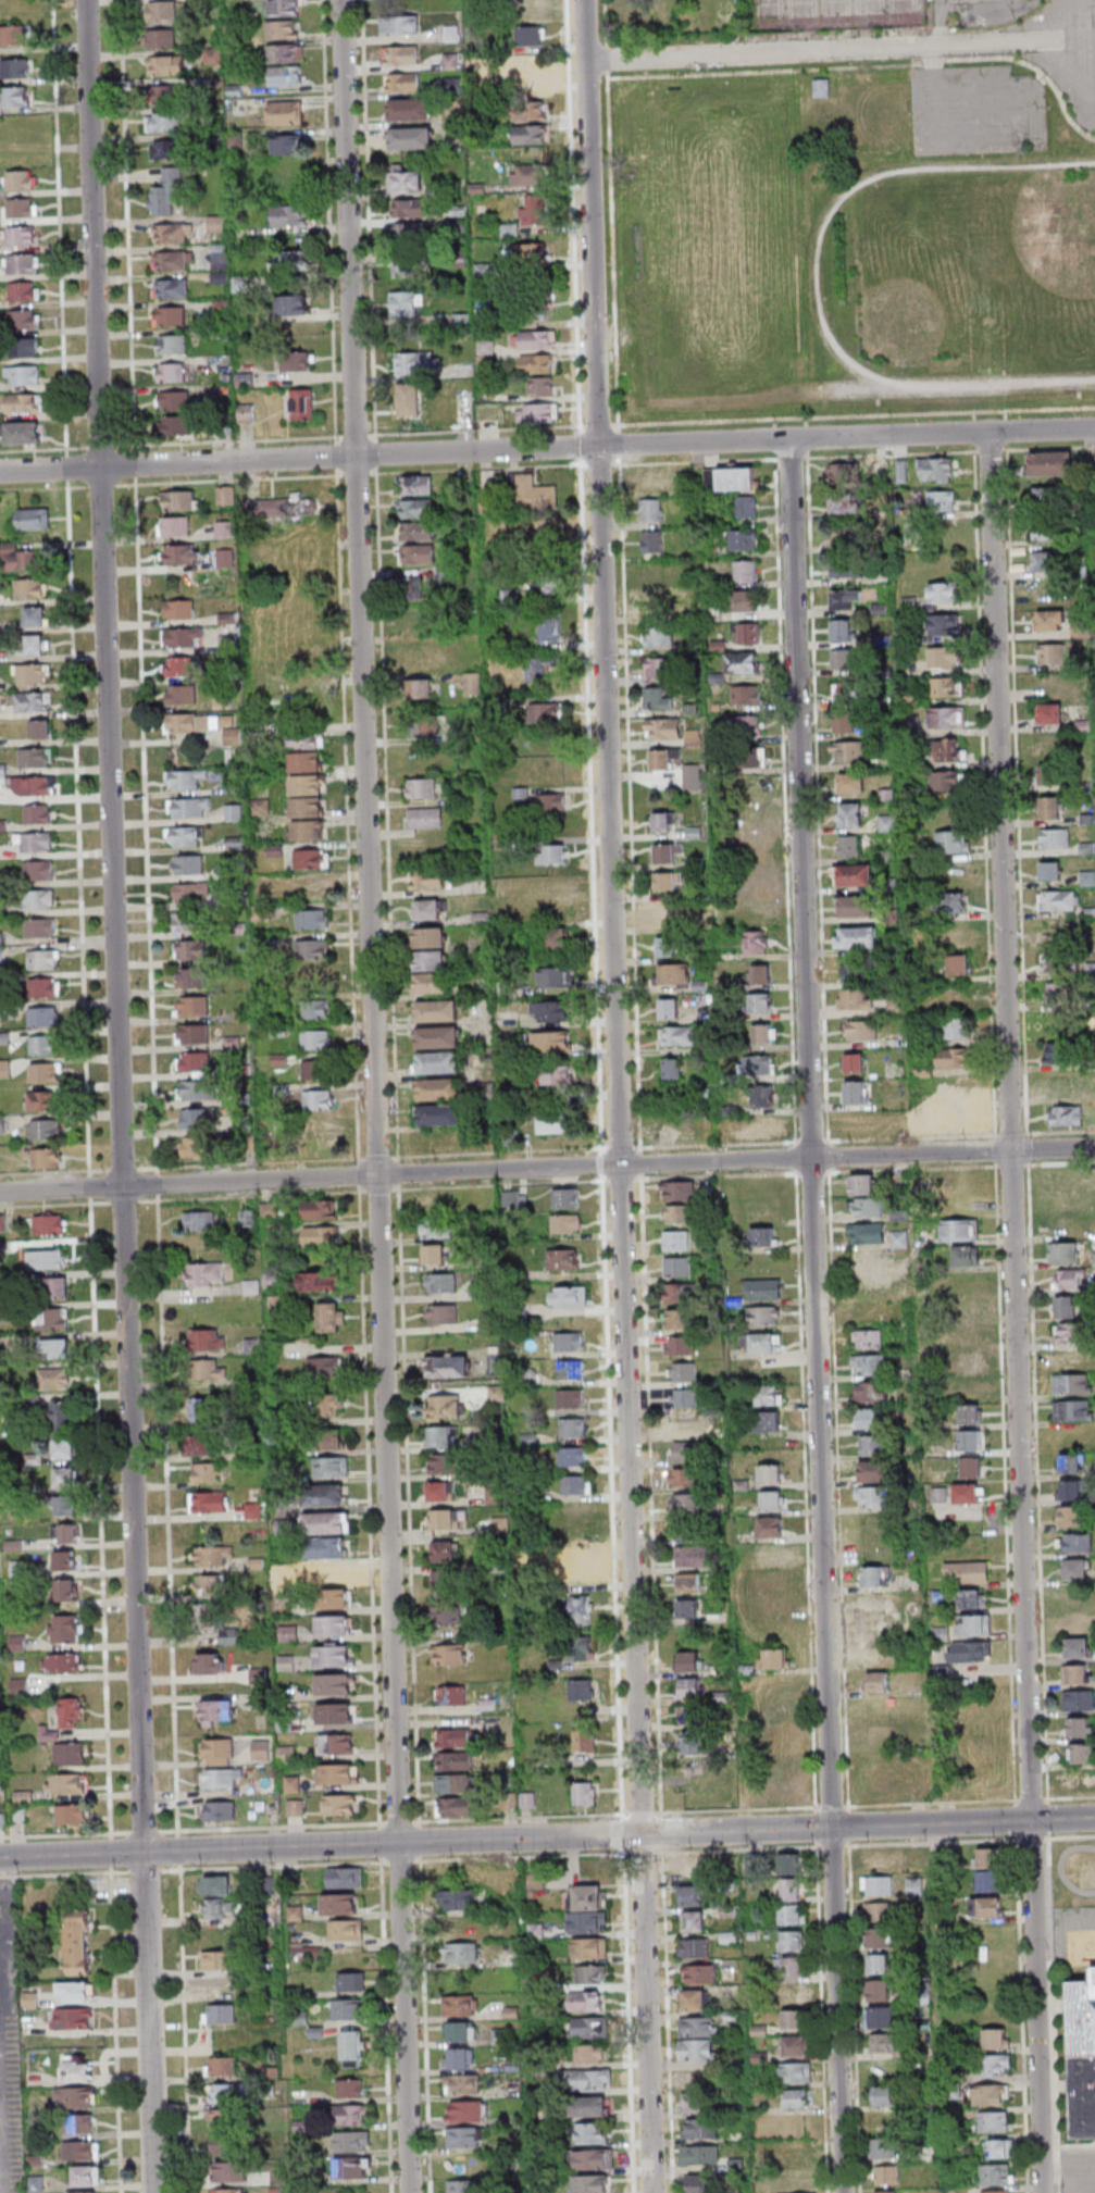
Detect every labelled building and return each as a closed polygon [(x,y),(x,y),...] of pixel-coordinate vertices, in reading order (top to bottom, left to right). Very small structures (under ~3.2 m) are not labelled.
[(299,0),(268,0),(268,16),(299,16),(299,0)] [(517,15),(541,15),(541,0),(517,0),(517,15)] [(145,2),(145,21),(175,21),(175,2),(145,2)] [(418,35),(418,16),(380,16),(380,35),(418,35)] [(267,21),(267,39),(299,39),(299,21),(267,21)] [(24,46),(24,26),(0,26),(0,46),(24,46)] [(515,27),(515,47),(545,47),(545,27),(515,27)] [(174,48),(174,29),(147,29),(147,48),(174,48)] [(268,62),(303,62),(303,44),(268,44),(268,62)] [(419,47),(382,47),(382,65),(419,65),(419,47)] [(147,75),(183,75),(183,56),(147,56),(147,75)] [(28,59),(1,59),(1,78),(28,78),(28,59)] [(504,59),(504,81),(533,81),(533,71),(543,71),(543,59),(504,59)] [(269,66),(269,86),(301,86),(301,66),(269,66)] [(420,73),(385,73),(385,91),(420,91),(420,73)] [(813,79),(813,97),(829,97),(829,79),(813,79)] [(151,103),(179,103),(179,85),(151,85),(151,103)] [(28,106),(28,86),(0,86),(0,106),(28,106)] [(389,99),(389,119),(431,119),(431,99),(389,99)] [(512,100),(512,122),(545,122),(545,100),(512,100)] [(268,124),(302,124),(302,101),(268,101),(268,124)] [(179,133),(179,113),(147,113),(147,133),(179,133)] [(389,149),(433,149),(433,127),(389,127),(389,149)] [(513,127),(513,145),(546,145),(546,127),(513,127)] [(304,155),(304,135),(272,135),(272,155),(304,155)] [(181,141),(151,141),(151,160),(181,160),(181,141)] [(545,166),(511,166),(511,186),(545,186),(545,166)] [(173,216),(172,204),(182,203),(181,167),(162,168),(163,187),(150,187),(150,216),(173,216)] [(422,171),(388,171),(388,192),(422,192),(422,171)] [(6,172),(6,191),(34,191),(34,172),(6,172)] [(545,196),(523,196),(523,225),(545,225),(545,196)] [(425,199),(392,199),(392,217),(425,217),(425,199)] [(6,200),(6,219),(35,219),(35,200),(6,200)] [(272,225),(307,225),(307,205),(272,205),(272,225)] [(209,216),(209,232),(224,232),(224,216),(209,216)] [(392,223),(392,243),(425,243),(425,223),(392,223)] [(152,242),(191,242),(191,224),(152,224),(152,242)] [(35,247),(35,227),(7,227),(7,247),(35,247)] [(545,243),(508,243),(508,259),(545,259),(545,243)] [(153,251),(153,270),(191,270),(191,251),(153,251)] [(273,272),(305,272),(305,251),(273,251),(273,272)] [(39,256),(8,256),(8,274),(39,274),(39,256)] [(421,277),(421,257),(394,257),(394,277),(421,277)] [(475,264),(475,279),(491,279),(491,264),(475,264)] [(152,279),(152,298),(188,298),(188,279),(152,279)] [(40,282),(10,282),(10,300),(40,300),(40,282)] [(419,291),(390,291),(390,318),(419,318),(419,291)] [(308,295),(277,295),(277,315),(308,315),(308,295)] [(185,326),(185,307),(153,307),(153,326),(185,326)] [(40,328),(40,309),(10,309),(10,328),(40,328)] [(556,330),(514,330),(514,349),(556,349),(556,330)] [(186,354),(186,335),(155,335),(155,354),(186,354)] [(39,357),(39,338),(13,338),(13,357),(39,357)] [(281,371),(312,371),(312,351),(281,351),(281,371)] [(436,375),(436,353),(396,353),(396,375),(436,375)] [(555,354),(521,354),(521,374),(555,374),(555,354)] [(185,363),(155,363),(155,381),(185,381),(185,363)] [(6,366),(6,385),(40,385),(40,366),(6,366)] [(554,395),(554,377),(530,377),(530,395),(554,395)] [(418,417),(418,384),(396,384),(396,417),(418,417)] [(314,419),(314,389),(290,389),(290,419),(314,419)] [(189,391),(157,391),(157,410),(189,410),(189,391)] [(6,413),(42,413),(42,394),(6,394),(6,413)] [(558,422),(558,403),(519,403),(519,422),(558,422)] [(242,406),(242,422),(254,422),(253,406),(242,406)] [(190,435),(190,415),(158,415),(158,435),(190,435)] [(3,423),(3,444),(41,444),(41,423),(3,423)] [(1074,452),(1028,452),(1028,475),(1074,475),(1074,452)] [(952,481),(952,458),(919,458),(919,481),(952,481)] [(863,463),(829,463),(829,483),(863,483),(863,463)] [(717,491),(756,491),(756,469),(717,469),(717,491)] [(640,470),(640,492),(660,491),(660,470),(640,470)] [(515,475),(515,508),(556,508),(556,487),(534,487),(534,475),(515,475)] [(432,476),(399,476),(399,494),(432,494),(432,476)] [(235,487),(217,487),(217,504),(235,504),(235,487)] [(1032,508),(1070,508),(1070,488),(1032,488),(1032,508)] [(954,490),(929,490),(929,511),(954,511),(954,490)] [(288,499),(245,500),(245,519),(289,518),(289,524),(303,523),(303,515),(316,515),(316,498),(303,498),(303,491),(288,491),(288,499)] [(199,492),(162,492),(162,510),(199,510),(199,492)] [(862,494),(830,494),(830,515),(862,515),(862,494)] [(736,517),(757,517),(757,496),(736,496),(736,517)] [(640,520),(661,520),(661,499),(640,499),(640,520)] [(396,518),(433,518),(433,500),(396,500),(396,518)] [(18,510),(47,509),(48,527),(20,528),(18,510)] [(166,518),(166,537),(190,537),(190,518),(166,518)] [(231,521),(216,523),(218,538),(233,535),(231,521)] [(434,540),(434,522),(398,522),(398,540),(434,540)] [(1033,540),(1066,540),(1066,525),(1033,525),(1033,540)] [(832,548),(857,543),(854,526),(829,531),(832,548)] [(523,540),(547,540),(547,527),(523,527),(523,540)] [(757,529),(729,529),(729,550),(757,550),(757,529)] [(642,553),(663,553),(663,531),(642,531),(642,553)] [(17,543),(0,543),(0,572),(45,570),(44,551),(17,551),(17,543)] [(402,564),(435,564),(435,545),(402,545),(402,564)] [(165,565),(200,565),(199,546),(164,546),(165,565)] [(218,568),(234,568),(234,550),(218,550),(218,568)] [(1055,551),(1033,551),(1033,571),(1055,571),(1055,551)] [(862,579),(862,558),(830,558),(830,579),(862,579)] [(757,560),(734,560),(734,580),(757,580),(757,560)] [(535,595),(557,595),(557,568),(535,568),(535,595)] [(425,600),(425,577),(403,577),(404,600),(425,600)] [(15,580),(43,578),(43,597),(15,598),(15,580)] [(929,583),(929,603),(961,603),(961,582),(929,583)] [(758,611),(758,591),(729,591),(729,611),(758,611)] [(831,610),(853,610),(853,601),(862,601),(862,591),(831,591),(831,610)] [(645,596),(645,612),(672,612),(672,596),(645,596)] [(164,600),(194,599),(194,619),(165,620),(164,600)] [(25,607),(46,606),(46,625),(26,626),(25,607)] [(1037,631),(1066,631),(1066,610),(1037,610),(1037,631)] [(928,635),(963,635),(963,614),(928,614),(928,635)] [(539,643),(559,643),(559,617),(539,617),(539,643)] [(831,642),(853,642),(853,620),(831,620),(831,642)] [(1085,621),(1071,621),(1071,636),(1085,636),(1085,621)] [(760,624),(733,624),(733,644),(760,644),(760,624)] [(166,628),(195,627),(195,646),(166,647),(166,628)] [(673,629),(643,629),(643,647),(673,647),(673,629)] [(45,655),(45,635),(26,635),(26,655),(45,655)] [(232,652),(233,640),(223,639),(222,651),(232,652)] [(1038,663),(1065,663),(1065,644),(1038,644),(1038,663)] [(958,667),(958,647),(927,647),(928,668),(958,667)] [(853,669),(853,649),(832,649),(832,669),(853,669)] [(727,674),(758,674),(758,653),(727,653),(727,674)] [(164,657),(192,656),(194,675),(165,675),(164,657)] [(549,682),(549,667),(561,667),(561,657),(526,657),(526,682),(549,682)] [(645,660),(645,678),(670,678),(670,660),(645,660)] [(16,664),(46,663),(46,683),(17,684),(16,664)] [(481,672),(464,672),(464,694),(481,694),(481,672)] [(961,697),(961,677),(929,678),(929,697),(961,697)] [(407,680),(407,701),(433,701),(433,680),(407,680)] [(855,702),(855,682),(832,682),(832,702),(855,702)] [(170,685),(198,684),(199,703),(171,705),(170,685)] [(762,705),(762,686),(732,686),(732,705),(762,705)] [(645,689),(645,711),(674,711),(674,698),(664,698),(664,689),(645,689)] [(15,693),(45,691),(45,711),(16,711),(15,693)] [(561,703),(532,703),(532,725),(561,725),(561,703)] [(1036,723),(1065,723),(1065,703),(1036,703),(1036,723)] [(929,707),(929,726),(966,726),(966,707),(929,707)] [(169,714),(197,713),(198,732),(170,733),(169,714)] [(834,733),(856,733),(856,713),(834,713),(834,733)] [(439,716),(417,716),(417,736),(439,736),(439,716)] [(734,717),(734,736),(761,736),(761,717),(734,717)] [(30,738),(51,738),(51,719),(30,719),(30,738)] [(681,720),(646,720),(646,740),(681,740),(681,720)] [(225,728),(225,746),(242,746),(242,728),(225,728)] [(323,748),(323,728),(288,728),(288,748),(323,748)] [(688,745),(699,745),(699,732),(688,732),(688,745)] [(936,761),(962,761),(962,739),(936,739),(936,761)] [(832,761),(864,761),(864,742),(832,742),(832,761)] [(20,748),(47,747),(48,765),(20,767),(20,748)] [(762,767),(762,747),(734,747),(734,767),(762,767)] [(290,751),(321,750),(322,771),(291,772),(290,751)] [(650,751),(650,770),(672,770),(672,751),(650,751)] [(705,792),(705,765),(683,765),(683,792),(705,792)] [(1039,784),(1065,784),(1065,766),(1039,766),(1039,784)] [(170,771),(208,769),(208,777),(198,777),(198,789),(170,790),(170,771)] [(930,772),(930,792),(962,792),(962,772),(930,772)] [(865,792),(865,773),(837,773),(837,792),(865,792)] [(291,775),(322,774),(323,795),(291,796),(291,775)] [(22,777),(50,776),(50,794),(23,795),(22,777)] [(436,778),(407,778),(407,798),(436,798),(436,778)] [(532,794),(532,812),(565,812),(565,794),(532,794)] [(1060,819),(1060,796),(1038,796),(1038,819),(1060,819)] [(174,798),(202,797),(203,817),(175,818),(174,798)] [(293,798),(323,797),(324,817),(293,818),(293,798)] [(269,799),(254,799),(254,815),(269,815),(269,799)] [(863,803),(838,803),(838,826),(863,826),(863,803)] [(243,804),(226,804),(226,820),(243,820),(243,804)] [(25,806),(53,805),(53,822),(26,823),(25,806)] [(410,808),(440,807),(441,827),(411,828),(410,808)] [(653,813),(653,831),(675,831),(675,813),(653,813)] [(893,817),(880,817),(880,830),(893,830),(893,817)] [(293,821),(324,820),(324,840),(294,842),(293,821)] [(170,827),(198,826),(199,846),(171,847),(170,827)] [(1040,829),(1040,848),(1071,848),(1071,829),(1040,829)] [(968,853),(968,832),(935,832),(935,853),(968,853)] [(22,834),(50,833),(50,850),(23,851),(22,834)] [(860,857),(859,835),(838,836),(839,857),(860,857)] [(564,865),(564,844),(540,844),(540,865),(564,865)] [(684,852),(684,844),(655,844),(655,864),(675,864),(675,852),(684,852)] [(294,849),(294,868),(329,868),(329,849),(294,849)] [(174,855),(203,853),(203,873),(175,874),(174,855)] [(24,861),(52,860),(53,879),(25,879),(24,861)] [(1040,879),(1063,879),(1063,861),(1040,861),(1040,879)] [(838,864),(870,863),(870,884),(839,885),(838,864)] [(445,890),(445,870),(410,870),(410,890),(445,890)] [(655,874),(655,892),(680,892),(680,874),(655,874)] [(327,880),(297,880),(297,897),(327,897),(327,880)] [(178,882),(209,881),(210,901),(178,902),(178,882)] [(544,912),(565,912),(565,882),(544,882),(544,912)] [(24,890),(51,889),(52,908),(24,909),(24,890)] [(1080,910),(1080,890),(1037,890),(1037,910),(1080,910)] [(937,914),(966,914),(966,894),(937,894),(937,914)] [(841,896),(871,895),(872,915),(842,917),(841,896)] [(445,901),(414,901),(414,921),(445,921),(445,901)] [(674,906),(656,906),(656,925),(674,925),(674,906)] [(328,928),(328,910),(296,910),(296,928),(328,928)] [(174,912),(204,911),(206,932),(175,933),(174,912)] [(26,919),(53,918),(54,936),(26,937),(26,919)] [(1073,923),(1042,923),(1042,943),(1073,943),(1073,923)] [(414,927),(445,926),(446,947),(415,948),(414,927)] [(842,927),(876,926),(878,947),(843,948),(842,927)] [(546,927),(546,954),(568,954),(568,927),(546,927)] [(744,932),(744,955),(768,955),(767,932),(744,932)] [(677,957),(677,938),(658,938),(658,957),(677,957)] [(176,940),(208,939),(208,959),(177,960),(176,940)] [(297,940),(297,958),(328,958),(328,940),(297,940)] [(414,950),(446,949),(446,970),(415,971),(414,950)] [(27,951),(55,950),(57,969),(28,969),(27,951)] [(1041,971),(1064,971),(1064,952),(1041,952),(1041,971)] [(970,975),(970,956),(947,956),(947,975),(970,975)] [(842,981),(865,981),(865,960),(842,960),(842,981)] [(659,964),(689,963),(690,983),(659,985),(659,964)] [(752,964),(752,984),(771,984),(771,964),(752,964)] [(177,968),(208,967),(209,987),(178,988),(177,968)] [(539,968),(570,967),(571,987),(539,988),(539,968)] [(297,970),(297,988),(328,988),(328,970),(297,970)] [(415,973),(446,972),(447,993),(416,994),(415,973)] [(29,979),(57,977),(58,996),(29,997),(29,979)] [(1065,1004),(1065,982),(1046,982),(1046,1004),(1065,1004)] [(936,1008),(970,1008),(970,986),(936,986),(936,1008)] [(838,1009),(875,1009),(875,998),(866,998),(866,988),(838,988),(838,1009)] [(771,1013),(771,993),(750,993),(750,1013),(771,1013)] [(178,997),(209,996),(210,1017),(179,1018),(178,997)] [(890,1011),(904,1010),(903,998),(889,999),(890,1011)] [(416,1000),(457,999),(458,1020),(418,1021),(416,1000)] [(679,1018),(679,999),(658,999),(658,1018),(679,1018)] [(330,1019),(330,1000),(297,1000),(297,1019),(330,1019)] [(539,1001),(570,1000),(571,1021),(540,1022),(539,1001)] [(29,1008),(57,1007),(58,1025),(29,1025),(29,1008)] [(877,1040),(877,1020),(844,1020),(844,1040),(877,1040)] [(969,1020),(940,1020),(940,1039),(969,1039),(969,1020)] [(753,1044),(775,1044),(775,1024),(753,1024),(753,1044)] [(209,1025),(176,1025),(176,1044),(209,1044),(209,1025)] [(663,1026),(694,1025),(695,1044),(664,1045),(663,1026)] [(418,1027),(459,1026),(459,1047),(419,1048),(418,1027)] [(301,1031),(302,1049),(332,1049),(332,1030),(301,1031)] [(538,1032),(569,1031),(570,1051),(539,1052),(538,1032)] [(29,1036),(58,1035),(58,1054),(30,1055),(29,1036)] [(1066,1043),(1044,1043),(1044,1062),(1066,1062),(1066,1043)] [(936,1067),(969,1067),(969,1049),(936,1049),(936,1067)] [(419,1052),(459,1051),(460,1071),(420,1073),(419,1052)] [(212,1071),(212,1053),(177,1053),(177,1071),(212,1071)] [(865,1053),(842,1053),(842,1074),(865,1074),(865,1053)] [(744,1056),(744,1075),(774,1075),(774,1056),(744,1056)] [(680,1058),(661,1058),(661,1078),(680,1078),(680,1058)] [(302,1079),(325,1079),(325,1060),(302,1060),(302,1079)] [(30,1063),(59,1062),(59,1081),(32,1082),(30,1063)] [(567,1085),(567,1066),(540,1066),(540,1085),(567,1085)] [(1073,1075),(1049,1075),(1049,1097),(1073,1097),(1073,1075)] [(419,1079),(459,1077),(460,1098),(420,1099),(419,1079)] [(939,1080),(939,1099),(972,1099),(972,1080),(939,1080)] [(178,1081),(178,1100),(214,1100),(214,1081),(178,1081)] [(844,1104),(866,1104),(866,1081),(844,1081),(844,1104)] [(772,1093),(754,1089),(751,1106),(769,1109),(772,1093)] [(334,1090),(304,1090),(304,1110),(334,1110),(334,1090)] [(28,1092),(57,1091),(57,1109),(29,1110),(28,1092)] [(420,1105),(460,1104),(461,1124),(421,1125),(420,1105)] [(1050,1125),(1073,1125),(1073,1106),(1050,1106),(1050,1125)] [(208,1129),(208,1109),(181,1109),(181,1129),(208,1129)] [(974,1110),(939,1110),(939,1130),(974,1130),(974,1110)] [(539,1132),(572,1132),(572,1113),(539,1113),(539,1132)] [(776,1118),(753,1118),(753,1138),(776,1138),(776,1118)] [(32,1120),(59,1119),(60,1137),(32,1138),(32,1120)] [(334,1147),(334,1119),(310,1120),(310,1148),(334,1147)] [(182,1138),(182,1156),(208,1156),(208,1138),(182,1138)] [(33,1149),(61,1148),(61,1167),(34,1168),(33,1149)] [(851,1196),(875,1196),(875,1175),(851,1175),(851,1196)] [(695,1182),(662,1182),(662,1201),(695,1201),(695,1182)] [(552,1189),(552,1208),(579,1208),(579,1189),(552,1189)] [(422,1214),(445,1214),(445,1196),(422,1196),(422,1214)] [(883,1218),(883,1200),(851,1200),(851,1218),(883,1218)] [(303,1219),(337,1219),(337,1201),(303,1201),(303,1219)] [(262,1203),(262,1217),(276,1217),(276,1203),(262,1203)] [(688,1205),(665,1205),(665,1224),(688,1224),(688,1205)] [(215,1230),(215,1211),(183,1211),(183,1230),(215,1230)] [(240,1227),(253,1227),(253,1212),(240,1212),(240,1227)] [(34,1235),(64,1235),(64,1214),(34,1214),(34,1235)] [(552,1232),(581,1232),(581,1214),(552,1214),(552,1232)] [(423,1219),(451,1218),(451,1236),(424,1237),(423,1219)] [(942,1219),(942,1241),(979,1241),(979,1219),(942,1219)] [(886,1225),(849,1225),(849,1245),(886,1245),(886,1225)] [(338,1246),(338,1227),(303,1227),(303,1246),(338,1246)] [(776,1246),(776,1227),(750,1227),(750,1246),(776,1246)] [(690,1250),(689,1231),(664,1231),(664,1250),(690,1250)] [(891,1231),(891,1249),(907,1249),(907,1231),(891,1231)] [(1079,1242),(1048,1242),(1048,1263),(1079,1263),(1079,1242)] [(424,1264),(445,1264),(445,1245),(424,1245),(424,1264)] [(980,1266),(980,1245),(954,1245),(954,1266),(980,1266)] [(580,1269),(580,1249),(553,1249),(553,1269),(580,1269)] [(64,1250),(35,1250),(35,1270),(64,1270),(64,1250)] [(857,1252),(857,1270),(879,1270),(879,1252),(857,1252)] [(692,1257),(665,1257),(665,1276),(692,1276),(692,1257)] [(222,1286),(222,1263),(184,1263),(184,1286),(222,1286)] [(1086,1269),(1053,1269),(1053,1290),(1086,1290),(1086,1269)] [(339,1272),(299,1272),(299,1290),(339,1290),(339,1272)] [(428,1274),(456,1273),(457,1291),(428,1292),(428,1274)] [(67,1277),(42,1277),(42,1299),(67,1299),(67,1277)] [(782,1300),(782,1279),(745,1279),(745,1300),(782,1300)] [(665,1303),(687,1303),(687,1284),(665,1284),(665,1303)] [(587,1286),(552,1286),(552,1307),(587,1307),(587,1286)] [(1081,1318),(1081,1296),(1055,1296),(1055,1318),(1081,1318)] [(952,1300),(952,1319),(977,1319),(977,1300),(952,1300)] [(345,1331),(345,1303),(319,1303),(319,1331),(345,1331)] [(428,1306),(457,1305),(458,1322),(430,1323),(428,1306)] [(780,1306),(748,1306),(748,1326),(780,1326),(780,1306)] [(67,1330),(67,1308),(37,1308),(37,1330),(67,1330)] [(665,1309),(665,1328),(691,1328),(691,1309),(665,1309)] [(1082,1322),(1055,1323),(1055,1344),(1082,1343),(1082,1322)] [(978,1345),(978,1325),(950,1325),(950,1345),(978,1345)] [(225,1350),(225,1329),(189,1329),(189,1350),(225,1350)] [(883,1330),(853,1330),(853,1349),(883,1349),(883,1330)] [(583,1351),(583,1332),(554,1332),(554,1351),(583,1351)] [(780,1334),(743,1334),(743,1353),(780,1353),(780,1334)] [(694,1355),(694,1336),(665,1336),(665,1355),(694,1355)] [(69,1359),(69,1339),(46,1339),(46,1359),(69,1359)] [(1057,1368),(1086,1368),(1086,1349),(1057,1349),(1057,1368)] [(981,1353),(950,1353),(950,1371),(981,1371),(981,1353)] [(887,1355),(852,1355),(852,1375),(887,1375),(887,1355)] [(430,1357),(468,1356),(469,1375),(431,1376),(430,1357)] [(308,1357),(308,1376),(341,1376),(341,1357),(308,1357)] [(193,1379),(226,1379),(226,1367),(217,1367),(217,1360),(193,1360),(193,1379)] [(557,1379),(584,1379),(584,1361),(557,1361),(557,1379)] [(696,1380),(696,1362),(669,1362),(669,1380),(696,1380)] [(39,1369),(39,1389),(69,1389),(69,1369),(39,1369)] [(1093,1374),(1053,1374),(1053,1394),(1093,1394),(1093,1374)] [(956,1379),(956,1398),(975,1398),(975,1379),(956,1379)] [(888,1401),(888,1382),(856,1382),(856,1401),(888,1401)] [(756,1406),(782,1406),(782,1385),(756,1385),(756,1406)] [(557,1389),(557,1408),(584,1408),(584,1389),(557,1389)] [(696,1389),(673,1389),(673,1407),(696,1407),(696,1389)] [(319,1394),(319,1415),(341,1416),(341,1394),(319,1394)] [(426,1396),(426,1421),(462,1421),(462,1396),(426,1396)] [(211,1398),(189,1398),(189,1422),(211,1422),(211,1398)] [(72,1400),(52,1400),(52,1430),(72,1430),(72,1400)] [(1094,1400),(1054,1400),(1054,1421),(1094,1421),(1094,1400)] [(959,1424),(982,1424),(982,1404),(959,1404),(959,1424)] [(857,1409),(857,1429),(879,1429),(879,1409),(857,1409)] [(781,1432),(781,1411),(756,1411),(756,1432),(781,1432)] [(700,1415),(668,1415),(668,1434),(700,1434),(700,1415)] [(559,1419),(559,1438),(586,1438),(586,1419),(559,1419)] [(456,1447),(456,1426),(429,1426),(429,1447),(456,1447)] [(343,1448),(343,1429),(321,1429),(321,1448),(343,1448)] [(958,1430),(958,1450),(982,1450),(982,1430),(958,1430)] [(186,1455),(213,1455),(213,1433),(186,1433),(186,1455)] [(860,1455),(885,1455),(885,1436),(860,1436),(860,1455)] [(54,1440),(54,1460),(75,1460),(75,1440),(54,1440)] [(672,1441),(672,1460),(701,1460),(700,1441),(672,1441)] [(558,1448),(558,1466),(587,1466),(587,1448),(558,1448)] [(431,1472),(458,1472),(458,1454),(431,1454),(431,1472)] [(1085,1454),(1059,1454),(1059,1474),(1085,1474),(1085,1454)] [(313,1457),(347,1456),(348,1475),(314,1476),(313,1457)] [(962,1456),(962,1478),(983,1478),(983,1456),(962,1456)] [(860,1461),(860,1482),(888,1482),(888,1461),(860,1461)] [(226,1463),(192,1463),(192,1482),(226,1482),(226,1463)] [(758,1483),(782,1483),(782,1464),(758,1464),(758,1483)] [(54,1468),(54,1488),(76,1488),(76,1468),(54,1468)] [(670,1486),(697,1486),(697,1468),(670,1468),(670,1486)] [(590,1494),(590,1475),(561,1475),(561,1494),(590,1494)] [(1060,1480),(1060,1500),(1084,1500),(1084,1480),(1060,1480)] [(453,1500),(453,1482),(427,1482),(427,1500),(453,1500)] [(954,1504),(982,1504),(982,1483),(954,1483),(954,1504)] [(310,1485),(344,1484),(344,1504),(311,1505),(310,1485)] [(486,1504),(503,1504),(503,1488),(486,1488),(486,1504)] [(856,1488),(856,1509),(891,1509),(891,1488),(856,1488)] [(783,1491),(761,1491),(761,1511),(783,1511),(783,1491)] [(227,1512),(227,1492),(189,1492),(189,1512),(227,1512)] [(669,1494),(669,1513),(704,1513),(704,1494),(669,1494)] [(76,1515),(76,1496),(54,1496),(54,1515),(76,1515)] [(261,1503),(246,1503),(246,1519),(261,1519),(261,1503)] [(590,1504),(561,1504),(561,1523),(590,1523),(590,1504)] [(1058,1506),(1058,1526),(1086,1525),(1086,1506),(1058,1506)] [(459,1510),(426,1510),(426,1529),(459,1529),(459,1510)] [(311,1513),(345,1512),(345,1532),(312,1533),(311,1513)] [(784,1536),(784,1516),(759,1516),(759,1536),(784,1536)] [(705,1522),(674,1522),(674,1540),(705,1540),(705,1522)] [(77,1523),(52,1523),(52,1542),(77,1542),(77,1523)] [(1092,1533),(1064,1533),(1064,1552),(1092,1552),(1092,1533)] [(309,1538),(309,1558),(347,1558),(347,1538),(309,1538)] [(433,1562),(455,1562),(455,1541),(433,1541),(433,1562)] [(785,1544),(755,1544),(755,1562),(785,1562),(785,1544)] [(233,1546),(194,1546),(194,1566),(224,1566),(224,1556),(233,1556),(233,1546)] [(708,1546),(676,1546),(676,1566),(708,1566),(708,1546)] [(55,1569),(79,1569),(79,1550),(55,1550),(55,1569)] [(554,1557),(554,1577),(593,1577),(593,1557),(554,1557)] [(1064,1559),(1064,1579),(1088,1579),(1088,1559),(1064,1559)] [(990,1583),(990,1562),(945,1562),(945,1583),(990,1583)] [(348,1566),(307,1566),(307,1586),(348,1586),(348,1566)] [(788,1569),(754,1569),(754,1590),(788,1590),(788,1569)] [(458,1570),(433,1570),(433,1590),(458,1590),(458,1570)] [(701,1592),(701,1573),(677,1573),(677,1592),(701,1592)] [(227,1595),(227,1575),(198,1575),(198,1595),(227,1595)] [(76,1601),(76,1579),(52,1579),(52,1601),(76,1601)] [(316,1590),(349,1588),(350,1608),(316,1609),(316,1590)] [(985,1589),(958,1590),(958,1609),(985,1608),(985,1589)] [(570,1596),(570,1625),(591,1625),(591,1596),(570,1596)] [(764,1616),(786,1616),(786,1597),(764,1597),(764,1616)] [(677,1599),(677,1617),(699,1617),(699,1599),(677,1599)] [(460,1623),(460,1601),(433,1601),(433,1623),(460,1623)] [(196,1630),(217,1630),(217,1606),(196,1606),(196,1630)] [(316,1616),(349,1615),(350,1634),(316,1635),(316,1616)] [(958,1635),(991,1635),(991,1615),(958,1615),(958,1635)] [(79,1616),(49,1616),(49,1643),(79,1643),(79,1616)] [(239,1628),(221,1628),(221,1643),(239,1643),(239,1628)] [(593,1636),(569,1636),(569,1661),(593,1661),(593,1636)] [(1090,1638),(1066,1638),(1066,1657),(1090,1657),(1090,1638)] [(992,1661),(992,1642),(948,1642),(948,1661),(992,1661)] [(431,1645),(464,1644),(465,1664),(432,1665),(431,1645)] [(315,1646),(349,1645),(349,1665),(316,1666),(315,1646)] [(788,1649),(760,1649),(760,1668),(788,1668),(788,1649)] [(677,1652),(677,1673),(701,1673),(701,1652),(677,1652)] [(81,1653),(42,1653),(42,1673),(81,1673),(81,1653)] [(225,1653),(193,1653),(193,1674),(225,1674),(225,1653)] [(1091,1665),(1062,1665),(1062,1684),(1091,1684),(1091,1665)] [(265,1669),(251,1669),(251,1684),(265,1684),(265,1669)] [(867,1691),(889,1691),(889,1672),(867,1672),(867,1691)] [(316,1674),(350,1673),(350,1693),(318,1694),(316,1674)] [(702,1678),(678,1678),(678,1699),(702,1699),(702,1678)] [(570,1679),(570,1700),(594,1700),(594,1679),(570,1679)] [(465,1686),(437,1686),(437,1705),(465,1705),(465,1686)] [(1094,1711),(1094,1690),(1064,1690),(1064,1711),(1094,1711)] [(59,1728),(82,1728),(82,1698),(59,1698),(59,1728)] [(233,1700),(201,1700),(201,1725),(233,1725),(233,1700)] [(318,1704),(351,1703),(351,1722),(318,1723),(318,1704)] [(701,1724),(701,1706),(678,1706),(678,1724),(701,1724)] [(1094,1737),(1094,1717),(1065,1717),(1065,1737),(1094,1737)] [(967,1741),(989,1740),(989,1720),(967,1720),(967,1741)] [(437,1747),(470,1747),(470,1729),(437,1729),(437,1747)] [(595,1752),(595,1729),(573,1730),(573,1752),(595,1752)] [(683,1754),(701,1754),(701,1731),(683,1731),(683,1754)] [(319,1735),(352,1734),(352,1754),(319,1754),(319,1735)] [(233,1738),(202,1738),(202,1765),(233,1765),(233,1738)] [(269,1739),(252,1739),(252,1759),(269,1759),(269,1739)] [(55,1766),(84,1766),(84,1742),(55,1742),(55,1766)] [(1066,1744),(1066,1763),(1094,1763),(1094,1744),(1066,1744)] [(295,1763),(295,1746),(277,1746),(277,1763),(295,1763)] [(990,1747),(969,1747),(969,1767),(990,1767),(990,1747)] [(438,1752),(472,1750),(473,1770),(439,1770),(438,1752)] [(703,1776),(703,1758),(682,1758),(682,1776),(703,1776)] [(320,1765),(353,1764),(353,1783),(321,1784),(320,1765)] [(234,1778),(243,1778),(243,1769),(201,1769),(201,1788),(234,1788),(234,1778)] [(434,1774),(468,1773),(469,1793),(435,1794),(434,1774)] [(47,1774),(47,1794),(84,1794),(84,1774),(47,1774)] [(573,1805),(596,1805),(596,1782),(573,1782),(573,1805)] [(323,1795),(357,1794),(358,1814),(324,1815),(323,1795)] [(440,1797),(473,1796),(474,1816),(440,1817),(440,1797)] [(203,1821),(235,1821),(235,1801),(203,1801),(203,1821)] [(87,1805),(57,1805),(57,1825),(87,1825),(87,1805)] [(974,1848),(974,1868),(1000,1868),(1000,1848),(974,1848)] [(801,1875),(801,1854),(777,1854),(777,1875),(801,1875)] [(328,1868),(328,1888),(362,1888),(362,1868),(328,1868)] [(1001,1870),(976,1870),(976,1891),(1001,1891),(1001,1870)] [(199,1877),(199,1896),(230,1896),(230,1877),(199,1877)] [(893,1896),(893,1877),(862,1877),(862,1896),(893,1896)] [(922,1897),(922,1877),(906,1877),(906,1897),(922,1897)] [(782,1901),(801,1901),(801,1879),(782,1879),(782,1901)] [(568,1909),(606,1909),(606,1885),(568,1885),(568,1909)] [(678,1905),(701,1905),(701,1885),(678,1885),(678,1905)] [(439,1890),(439,1910),(476,1910),(476,1890),(439,1890)] [(323,1914),(356,1914),(356,1893),(323,1893),(323,1914)] [(972,1897),(972,1917),(1004,1917),(1004,1897),(972,1897)] [(205,1900),(205,1918),(232,1918),(232,1900),(205,1900)] [(864,1903),(864,1922),(892,1922),(892,1903),(864,1903)] [(779,1905),(779,1925),(805,1925),(805,1905),(779,1905)] [(289,1920),(301,1920),(301,1908),(289,1908),(289,1920)] [(90,1974),(89,1909),(64,1909),(65,1974),(90,1974)] [(568,1911),(568,1933),(607,1933),(607,1911),(568,1911)] [(682,1931),(705,1931),(705,1911),(682,1911),(682,1931)] [(477,1936),(477,1916),(448,1916),(448,1936),(477,1936)] [(363,1940),(363,1920),(328,1920),(328,1940),(363,1940)] [(891,1948),(891,1929),(865,1929),(865,1948),(891,1948)] [(803,1951),(803,1931),(779,1931),(779,1951),(803,1951)] [(573,1938),(573,1957),(607,1957),(607,1938),(573,1938)] [(679,1957),(709,1957),(709,1938),(679,1938),(679,1957)] [(477,1963),(477,1943),(445,1943),(445,1963),(477,1963)] [(321,1945),(290,1945),(290,1962),(321,1962),(321,1945)] [(202,1969),(235,1969),(235,1951),(202,1951),(202,1969)] [(867,1975),(889,1975),(889,1955),(867,1955),(867,1975)] [(806,1978),(806,1958),(779,1958),(779,1978),(806,1978)] [(606,1983),(606,1965),(576,1965),(576,1983),(606,1983)] [(682,1983),(716,1983),(716,1965),(682,1965),(682,1983)] [(1073,2139),(1094,2139),(1094,1966),(1092,1966),(1092,1981),(1069,1981),(1073,2139)] [(365,1991),(365,1972),(338,1972),(338,1991),(365,1991)] [(868,1980),(868,2001),(890,2001),(890,1980),(868,1980)] [(59,1981),(59,2002),(93,2002),(93,1981),(59,1981)] [(807,1984),(781,1984),(781,2004),(807,2004),(807,1984)] [(705,1990),(682,1990),(682,2011),(705,2011),(705,1990)] [(569,1991),(569,2011),(602,2011),(602,1991),(569,1991)] [(474,1995),(443,1995),(443,2016),(474,2016),(474,1995)] [(362,2019),(362,1999),(333,1999),(333,2019),(362,2019)] [(235,2004),(205,2004),(205,2023),(235,2023),(235,2004)] [(93,2007),(51,2007),(51,2029),(93,2029),(93,2007)] [(867,2007),(867,2027),(894,2027),(894,2007),(867,2007)] [(805,2011),(782,2011),(782,2030),(805,2030),(805,2011)] [(608,2017),(573,2017),(573,2038),(608,2038),(608,2017)] [(714,2017),(679,2017),(679,2037),(714,2037),(714,2017)] [(448,2042),(476,2042),(476,2022),(448,2022),(448,2042)] [(981,2029),(981,2049),(1009,2049),(1009,2029),(981,2029)] [(362,2067),(362,2030),(342,2030),(342,2067),(362,2067)] [(897,2033),(870,2033),(870,2052),(897,2052),(897,2033)] [(784,2056),(811,2056),(811,2036),(784,2036),(784,2056)] [(714,2040),(679,2040),(679,2061),(714,2061),(714,2040)] [(605,2062),(605,2044),(579,2044),(579,2062),(605,2062)] [(473,2048),(444,2048),(444,2069),(473,2069),(473,2048)] [(1012,2055),(976,2055),(976,2075),(1012,2075),(1012,2055)] [(208,2057),(208,2076),(238,2076),(238,2057),(208,2057)] [(811,2063),(780,2063),(780,2083),(811,2083),(811,2063)] [(569,2070),(569,2090),(610,2090),(610,2070),(569,2070)] [(706,2071),(680,2071),(680,2090),(706,2090),(706,2071)] [(480,2074),(445,2074),(445,2094),(480,2094),(480,2074)] [(337,2079),(338,2097),(363,2097),(363,2079),(337,2079)] [(210,2104),(245,2104),(245,2083),(210,2083),(210,2104)] [(872,2107),(895,2107),(895,2085),(872,2085),(872,2107)] [(972,2105),(1008,2105),(1008,2085),(972,2085),(972,2105)] [(96,2087),(58,2087),(58,2108),(96,2108),(96,2087)] [(808,2089),(782,2089),(782,2108),(808,2108),(808,2089)] [(713,2094),(681,2094),(681,2114),(713,2114),(713,2094)] [(608,2097),(571,2097),(571,2116),(608,2116),(608,2097)] [(448,2101),(448,2121),(487,2121),(487,2101),(448,2101)] [(366,2105),(337,2105),(337,2125),(366,2125),(366,2105)] [(244,2129),(244,2110),(208,2110),(208,2129),(244,2129)] [(978,2132),(1009,2132),(1009,2111),(978,2111),(978,2132)] [(70,2133),(93,2133),(93,2114),(70,2114),(70,2133)] [(682,2118),(682,2138),(718,2138),(718,2118),(682,2118)] [(575,2144),(607,2144),(607,2123),(575,2123),(575,2144)] [(484,2127),(447,2127),(447,2147),(484,2147),(484,2127)] [(334,2131),(334,2152),(370,2152),(370,2131),(334,2131)] [(244,2137),(212,2137),(212,2155),(244,2155),(244,2137)] [(869,2158),(898,2158),(898,2139),(869,2139),(869,2158)] [(987,2158),(1014,2158),(1014,2139),(987,2139),(987,2158)] [(99,2141),(65,2141),(65,2160),(99,2160),(99,2141)] [(681,2146),(681,2165),(719,2165),(719,2146),(681,2146)] [(574,2149),(574,2169),(613,2169),(613,2149),(574,2149)] [(334,2178),(370,2178),(370,2158),(334,2158),(334,2178)] [(246,2162),(212,2162),(212,2182),(246,2182),(246,2162)] [(980,2184),(1012,2184),(1012,2164),(980,2164),(980,2184)] [(73,2165),(73,2186),(100,2186),(100,2165),(73,2165)] [(874,2183),(900,2183),(900,2165),(874,2165),(874,2183)] [(608,2174),(574,2174),(574,2192),(608,2192),(608,2174)] [(710,2176),(687,2176),(687,2192),(710,2192),(710,2176)] [(448,2192),(483,2192),(483,2179),(448,2179),(448,2192)]
